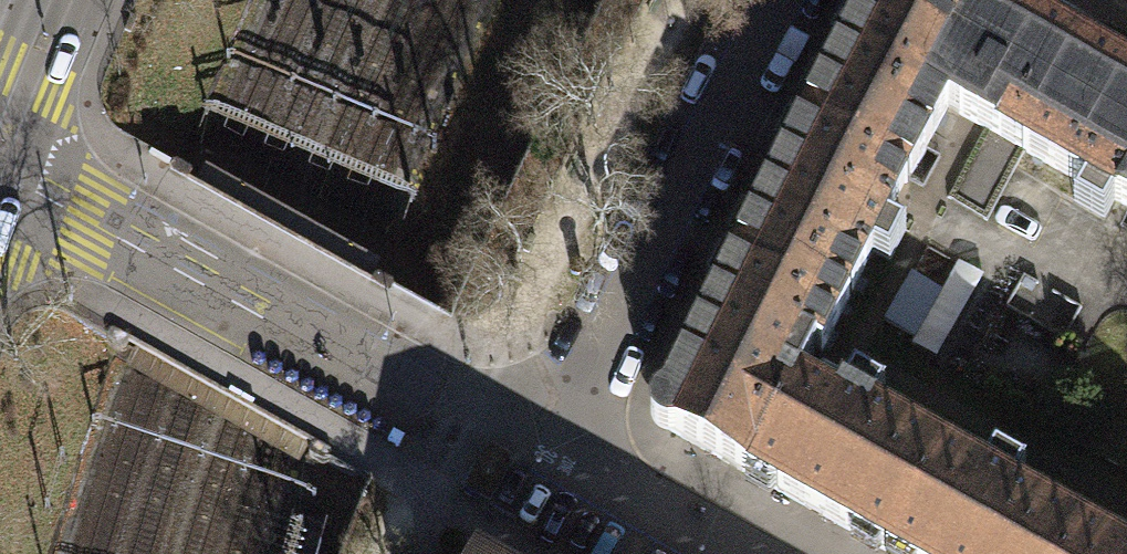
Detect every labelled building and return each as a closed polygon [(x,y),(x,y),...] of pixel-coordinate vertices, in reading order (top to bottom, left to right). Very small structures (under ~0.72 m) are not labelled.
[(1116,67),(997,0),(862,0),(642,414),(749,480),(826,522),(884,553),(1126,553),(1126,550),(800,364),(907,174),(937,108),(1126,213),(1126,73),(1116,67)]
